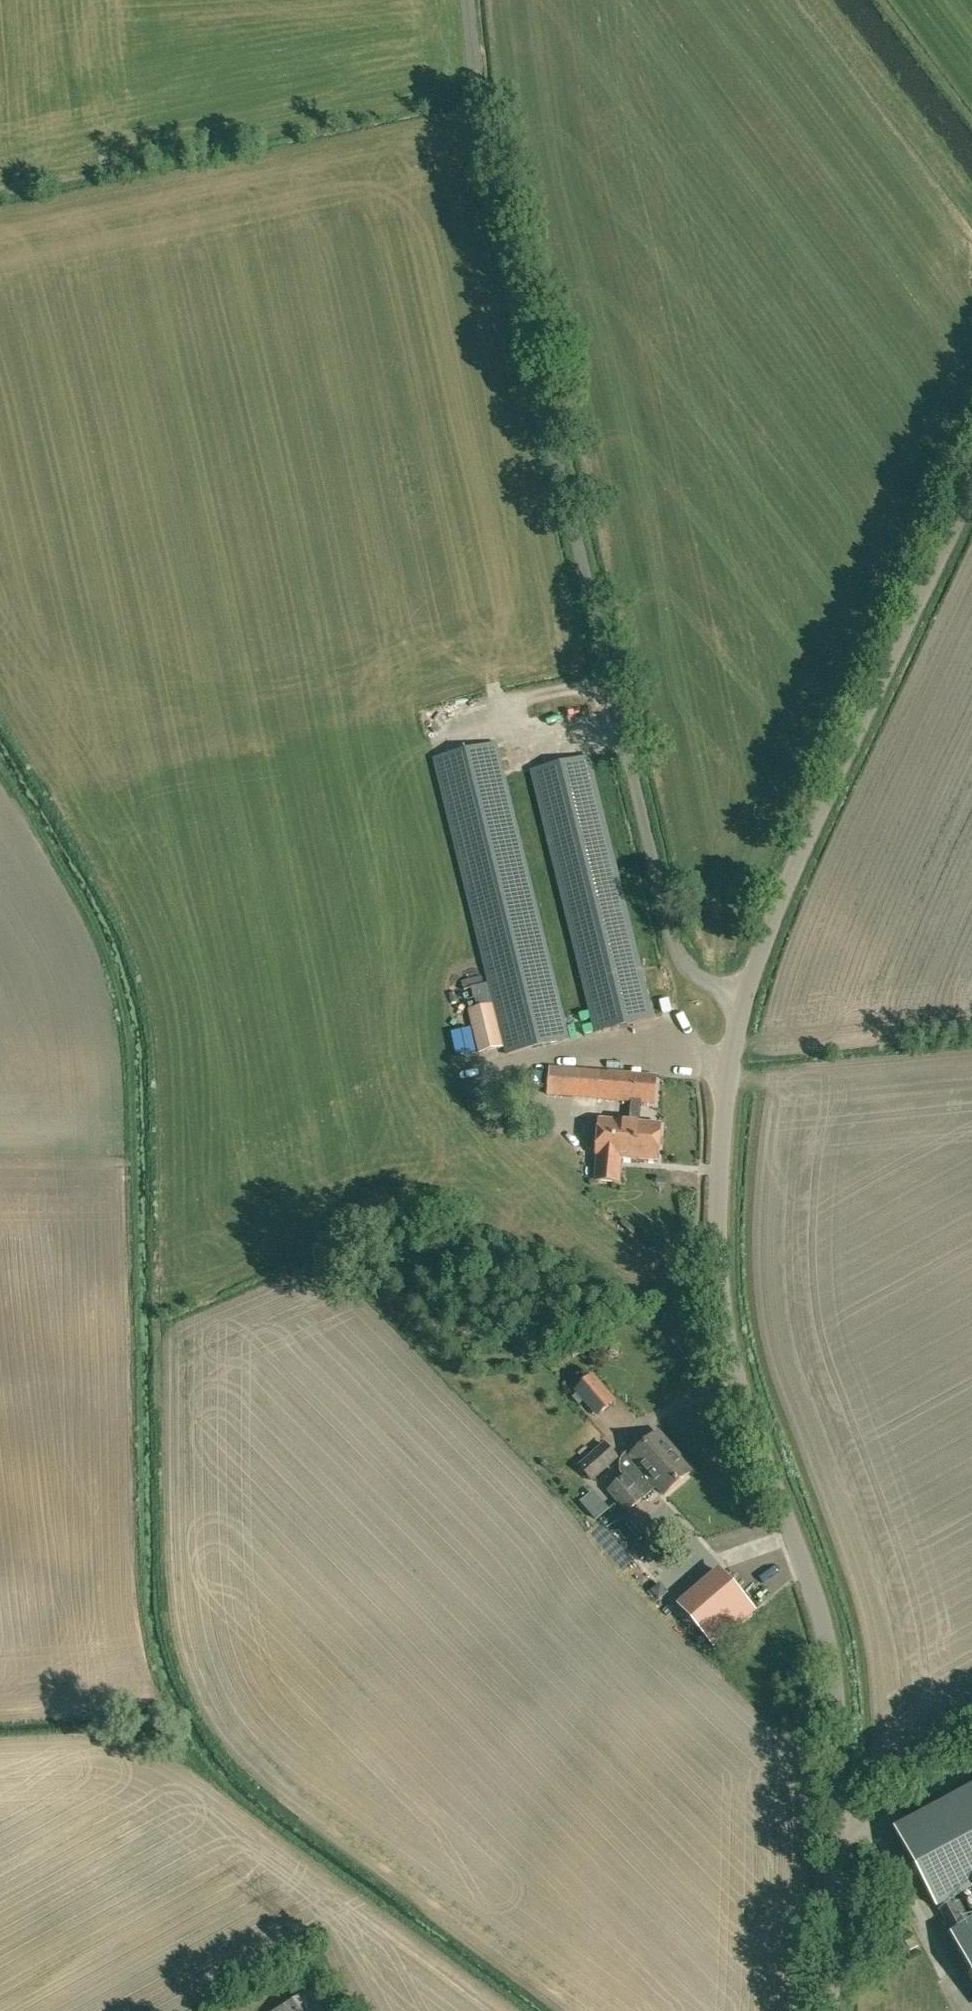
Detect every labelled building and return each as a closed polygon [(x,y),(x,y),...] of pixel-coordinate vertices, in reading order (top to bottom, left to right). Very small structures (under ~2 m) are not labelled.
[(490,983),(506,1046),(508,1053),(569,1038),(496,742),(435,757),(490,983)] [(595,1032),(654,1017),(590,755),(531,770),(595,1032)] [(506,1046),(490,983),(463,989),(466,1001),(470,1000),(473,1009),(468,1009),(480,1053),(506,1046)] [(550,1066),(548,1094),(632,1101),(634,1073),(550,1066)] [(657,1075),(634,1073),(632,1101),(630,1120),(627,1158),(658,1160),(661,1123),(639,1121),(641,1101),(655,1103),(657,1075)] [(621,1157),(627,1158),(630,1120),(599,1118),(596,1155),(598,1155),(596,1179),(619,1181),(621,1157)] [(587,1349),(584,1343),(570,1350),(573,1357),(587,1349)] [(617,1401),(594,1374),(575,1390),(597,1417),(617,1401)] [(618,1500),(674,1452),(673,1450),(674,1449),(659,1431),(630,1456),(638,1465),(625,1476),(625,1475),(609,1489),(618,1500)] [(619,1457),(605,1442),(579,1465),(591,1481),(619,1457)] [(674,1452),(618,1500),(627,1510),(643,1497),(643,1496),(657,1485),(665,1494),(691,1472),(674,1452)] [(757,1611),(719,1567),(676,1604),(714,1647),(757,1611)] [(652,1590),(659,1599),(667,1592),(660,1583),(652,1590)] [(896,1827),(920,1872),(921,1871),(936,1900),(935,1900),(940,1909),(971,1892),(971,1785),(913,1817),(913,1818),(896,1827)] [(952,1932),(959,1944),(960,1944),(971,1966),(971,1967),(971,1970),(971,1922),(952,1932)] [(322,1984),(275,2010),(337,2010),(322,1984)]
